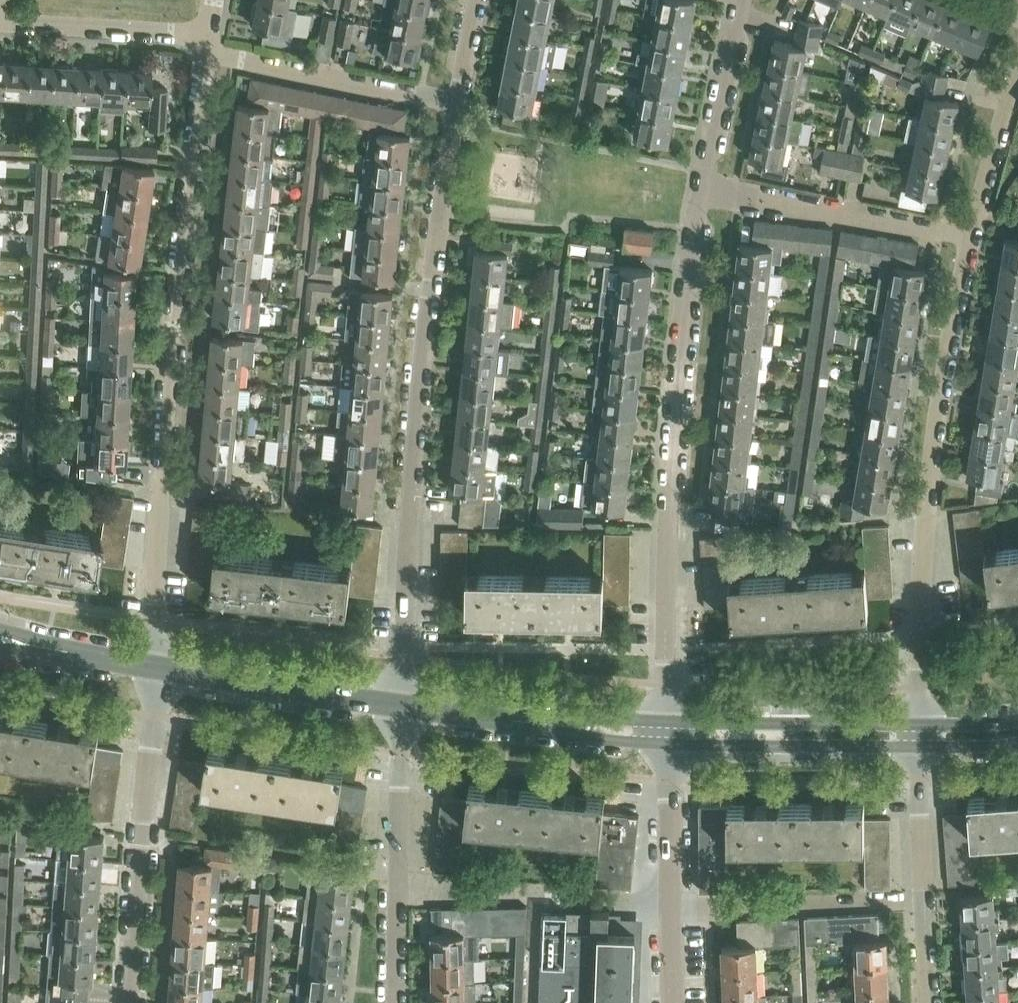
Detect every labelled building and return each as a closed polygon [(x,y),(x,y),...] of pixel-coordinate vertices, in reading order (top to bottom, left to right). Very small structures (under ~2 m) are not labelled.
[(358,0),(346,0),(345,6),(356,9),(358,0)] [(384,3),(395,6),(395,5),(427,11),(430,12),(432,0),(384,0),(384,3)] [(556,0),(519,0),(517,9),(553,15),(556,0)] [(603,0),(601,0),(595,0),(593,11),(600,13),(603,0)] [(695,0),(647,0),(645,12),(649,13),(657,15),(657,16),(691,22),(695,0)] [(895,0),(868,0),(867,4),(889,13),(895,0)] [(884,24),(907,34),(911,23),(921,0),(895,0),(889,13),(884,24)] [(946,3),(940,0),(921,0),(911,23),(934,32),(946,3)] [(293,37),(298,9),(290,7),(290,8),(258,2),(256,1),(253,16),(256,16),(254,26),(266,28),(263,40),(283,44),(285,44),(287,43),(289,42),(290,41),(292,39),(293,37)] [(791,18),(796,6),(788,2),(783,14),(791,18)] [(956,42),(969,12),(946,3),(934,32),(956,42)] [(425,21),(427,11),(395,5),(395,6),(390,28),(422,35),(425,35),(428,21),(425,21)] [(615,20),(617,7),(609,6),(607,18),(615,20)] [(548,40),(553,15),(517,9),(513,33),(548,40)] [(979,52),(991,22),(969,12),(956,42),(979,52)] [(686,46),(691,22),(657,16),(657,15),(649,13),(647,24),(655,25),(652,39),(686,46)] [(333,41),(338,16),(325,14),(320,38),(333,41)] [(351,45),(356,20),(343,17),(338,42),(351,45)] [(821,39),(824,24),(798,19),(795,31),(820,36),(820,39),(821,39)] [(420,59),(423,45),(420,44),(422,35),(390,28),(385,53),(416,60),(417,58),(420,59)] [(838,42),(842,33),(830,28),(826,37),(838,42)] [(803,70),(808,47),(819,50),(821,39),(820,39),(820,36),(795,31),(793,43),(774,39),(769,63),(803,70)] [(558,42),(548,40),(513,33),(508,57),(543,64),(553,66),(558,42)] [(594,49),(596,35),(588,34),(586,47),(594,49)] [(682,70),(686,46),(652,39),(650,53),(639,50),(637,61),(648,63),(682,70)] [(611,42),(602,41),(599,54),(608,56),(611,42)] [(871,56),(875,47),(864,42),(859,50),(871,56)] [(586,47),(583,60),(591,61),(594,49),(586,47)] [(896,58),(885,53),(885,52),(875,47),(871,56),(893,65),(896,58)] [(348,48),(346,60),(354,62),(357,50),(348,48)] [(606,67),(608,56),(599,54),(597,65),(606,67)] [(538,88),(543,64),(508,57),(503,81),(538,88)] [(26,99),(28,62),(3,60),(1,94),(14,94),(14,98),(26,99)] [(50,97),(52,64),(28,62),(26,99),(38,99),(38,96),(50,97)] [(907,62),(904,70),(916,75),(919,67),(907,62)] [(682,70),(648,63),(643,87),(677,94),(682,70)] [(808,96),(814,73),(803,70),(769,63),(764,87),(798,94),(808,96)] [(871,63),(868,78),(882,81),(887,70),(871,63)] [(75,102),(77,65),(52,64),(50,97),(64,98),(64,101),(75,102)] [(100,100),(102,67),(77,65),(75,102),(86,103),(86,99),(99,100),(100,100)] [(124,105),(126,68),(102,67),(100,100),(99,100),(99,109),(123,110),(124,105)] [(150,87),(151,70),(126,68),(124,105),(135,106),(136,102),(150,103),(149,128),(164,129),(167,88),(150,87)] [(946,86),(949,75),(925,70),(922,81),(946,86)] [(887,71),(884,80),(896,85),(900,76),(887,71)] [(909,89),(913,81),(902,76),(898,84),(909,89)] [(610,79),(595,77),(590,102),(599,104),(599,102),(605,103),(610,79)] [(288,109),(292,86),(287,85),(253,78),(248,104),(271,106),(283,109),(283,108),(288,109)] [(856,106),(861,82),(852,80),(847,104),(856,106)] [(533,113),(538,88),(503,81),(498,106),(533,113)] [(954,125),(959,101),(944,98),(946,86),(922,81),(919,93),(926,95),(921,118),(954,125)] [(579,83),(576,95),(584,97),(587,85),(579,83)] [(299,111),(304,88),(292,86),(288,109),(299,111)] [(672,117),(677,94),(643,87),(639,111),(672,117)] [(793,116),(798,94),(764,87),(759,110),(793,117),(793,116)] [(311,114),(316,91),(304,88),(299,111),(311,114)] [(323,116),(327,93),(316,91),(311,114),(313,114),(323,116)] [(341,120),(346,97),(333,94),(328,117),(341,120)] [(582,109),(584,97),(576,95),(574,108),(582,109)] [(353,122),(357,99),(346,97),(341,120),(353,122)] [(364,125),(369,101),(357,99),(353,122),(364,125)] [(376,127),(381,104),(369,101),(364,125),(376,127)] [(594,127),(599,104),(590,102),(585,126),(594,127)] [(281,131),(283,109),(271,106),(248,104),(239,103),(236,127),(278,132),(278,131),(281,131)] [(403,134),(408,109),(381,104),(376,127),(382,128),(381,130),(381,131),(403,134)] [(851,129),(856,106),(847,104),(842,127),(851,129)] [(799,143),(804,119),(793,116),(793,117),(759,110),(755,133),(788,140),(788,141),(799,143)] [(668,142),(672,117),(639,111),(634,135),(668,142)] [(322,137),(324,117),(324,116),(323,116),(313,114),(310,136),(322,137)] [(868,131),(871,118),(861,115),(858,129),(868,131)] [(910,116),(905,139),(916,141),(949,148),(954,125),(921,118),(910,116)] [(275,156),(278,132),(236,127),(234,151),(275,156)] [(847,151),(851,129),(842,127),(837,148),(837,149),(847,151)] [(408,159),(411,135),(403,134),(381,131),(381,130),(371,129),(368,154),(368,155),(408,159)] [(865,142),(868,131),(858,129),(855,140),(865,142)] [(784,163),(788,141),(788,140),(755,133),(750,157),(764,160),(762,173),(787,178),(790,164),(784,163)] [(319,161),(322,137),(310,136),(308,160),(319,161)] [(11,141),(10,152),(22,153),(23,141),(11,141)] [(23,141),(22,153),(34,154),(35,142),(23,141)] [(944,172),(949,148),(916,141),(911,165),(944,172)] [(60,143),(60,155),(71,155),(72,144),(60,143)] [(72,144),(71,155),(83,156),(84,144),(72,144)] [(842,175),(847,151),(837,149),(837,148),(817,144),(815,154),(824,156),(821,171),(842,175)] [(156,160),(157,149),(157,148),(157,146),(121,145),(121,147),(121,158),(156,160)] [(121,158),(121,147),(109,146),(108,157),(121,158)] [(325,147),(323,162),(332,163),(334,149),(325,147)] [(861,179),(866,153),(853,150),(847,176),(861,179)] [(272,179),(275,156),(234,151),(231,175),(272,180),(272,179)] [(406,183),(408,159),(368,155),(368,154),(366,154),(363,178),(406,183)] [(316,185),(319,161),(308,160),(305,183),(316,185)] [(149,194),(153,170),(105,163),(102,185),(107,186),(106,188),(149,194)] [(62,181),(63,166),(52,165),(51,180),(62,181)] [(939,195),(944,172),(911,165),(906,188),(939,195)] [(36,172),(35,184),(47,185),(47,173),(36,172)] [(272,204),(275,180),(275,179),(272,179),(272,180),(231,175),(228,199),(272,204)] [(403,207),(406,183),(363,178),(361,202),(371,203),(403,207)] [(62,193),(62,181),(51,180),(51,193),(62,193)] [(321,182),(319,198),(329,199),(331,183),(321,182)] [(313,209),(316,185),(305,183),(302,207),(313,209)] [(46,209),(47,185),(35,184),(35,191),(31,191),(31,196),(24,196),(23,208),(34,209),(46,209)] [(145,217),(149,194),(106,188),(103,210),(114,212),(114,213),(145,217)] [(328,211),(329,199),(319,198),(317,210),(328,211)] [(269,228),(272,204),(228,199),(225,223),(269,228)] [(400,231),(403,207),(371,203),(369,226),(369,227),(400,231)] [(310,232),(313,209),(302,207),(299,231),(310,232)] [(34,209),(33,221),(45,222),(46,209),(34,209)] [(60,228),(61,214),(49,213),(49,228),(60,228)] [(142,241),(145,217),(114,213),(111,234),(110,236),(142,241)] [(782,261),(784,248),(784,247),(782,247),(770,246),(773,220),(756,218),(752,244),(740,242),(737,266),(772,270),(773,260),(782,261)] [(324,246),(327,221),(316,219),(313,245),(324,246)] [(782,247),(785,221),(773,220),(770,246),(782,247)] [(794,249),(797,222),(785,221),(782,247),(784,247),(784,248),(794,249)] [(806,250),(809,224),(797,222),(794,249),(806,250)] [(266,251),(269,228),(225,223),(223,247),(266,251)] [(398,255),(400,231),(369,227),(369,226),(357,224),(354,250),(398,255)] [(818,251),(821,225),(809,224),(806,250),(818,251)] [(831,253),(834,226),(821,225),(818,251),(821,252),(821,253),(831,255),(831,253)] [(652,250),(654,229),(625,226),(623,247),(652,250)] [(837,254),(837,256),(847,257),(848,256),(850,256),(855,230),(843,227),(837,254)] [(64,236),(59,236),(60,228),(49,228),(48,242),(63,242),(64,236)] [(855,230),(850,256),(861,258),(866,232),(855,230)] [(309,245),(310,232),(299,231),(298,244),(309,245)] [(138,265),(142,241),(110,236),(111,234),(99,232),(96,256),(107,258),(107,260),(138,265)] [(866,232),(861,258),(873,260),(878,234),(866,232)] [(43,258),(44,234),(33,233),(24,233),(24,239),(27,239),(27,251),(32,251),(32,258),(43,258)] [(878,234),(873,260),(882,261),(882,262),(885,262),(890,236),(878,234)] [(923,293),(927,269),(915,267),(920,242),(900,238),(890,236),(885,262),(882,262),(878,286),(923,293)] [(507,278),(510,251),(513,252),(515,241),(490,238),(489,250),(477,249),(474,274),(507,278)] [(1007,238),(1002,262),(1017,265),(1017,240),(1007,238)] [(322,262),(324,246),(313,245),(310,274),(334,276),(336,263),(322,262)] [(263,274),(266,251),(223,247),(220,270),(253,274),(253,273),(263,274)] [(613,264),(616,251),(590,248),(588,262),(613,264)] [(395,279),(398,255),(354,250),(351,274),(395,279)] [(828,276),(831,255),(821,253),(818,275),(828,276)] [(1002,262),(999,286),(1017,289),(1017,265),(1002,262)] [(134,296),(136,272),(106,270),(106,265),(92,263),(91,294),(134,296)] [(560,283),(562,263),(552,263),(550,282),(560,283)] [(305,280),(306,265),(295,264),(294,279),(305,280)] [(652,286),(654,272),(653,271),(653,269),(621,265),(618,290),(650,294),(651,286),(652,286)] [(737,266),(734,290),(769,294),(778,295),(781,271),(772,270),(737,266)] [(31,278),(31,282),(42,283),(43,271),(31,270),(31,278)] [(251,285),(253,274),(220,270),(217,294),(262,299),(264,287),(251,285)] [(505,302),(505,300),(507,278),(474,274),(472,298),(505,302)] [(818,275),(816,287),(826,288),(828,276),(818,275)] [(56,292),(57,277),(46,277),(45,291),(56,292)] [(834,277),(832,289),(842,290),(844,279),(834,277)] [(304,293),(305,280),(294,279),(293,292),(304,293)] [(317,310),(319,293),(333,294),(334,284),(334,282),(310,279),(307,310),(317,310)] [(31,282),(30,294),(41,295),(42,283),(31,282)] [(558,297),(560,283),(550,282),(548,296),(558,297)] [(878,286),(875,309),(885,311),(919,317),(923,293),(878,286)] [(999,286),(995,310),(1017,313),(1017,289),(999,286)] [(391,317),(393,293),(351,289),(348,313),(359,314),(391,317)] [(649,302),(650,294),(618,290),(615,313),(615,314),(647,318),(647,317),(649,317),(650,302),(649,302)] [(766,317),(769,294),(734,290),(732,314),(766,318),(766,317)] [(56,305),(56,292),(45,291),(45,305),(56,305)] [(133,320),(134,296),(91,294),(90,318),(101,318),(133,320)] [(261,309),(262,299),(217,294),(214,319),(245,322),(244,326),(260,328),(263,310),(261,309)] [(572,309),(573,295),(564,294),(562,308),(572,309)] [(514,325),(516,303),(516,301),(505,300),(505,302),(472,298),(469,322),(502,325),(502,324),(514,325)] [(825,300),(815,299),(811,322),(821,324),(825,300)] [(831,301),(829,313),(839,314),(841,302),(831,301)] [(570,325),(572,309),(562,308),(561,324),(570,325)] [(316,324),(317,310),(307,310),(305,323),(316,324)] [(995,310),(991,333),(1017,338),(1017,313),(995,310)] [(915,340),(919,317),(885,311),(881,335),(915,340)] [(300,327),(302,313),(291,312),(290,326),(300,327)] [(554,331),(556,313),(546,312),(544,330),(554,331)] [(647,333),(648,319),(647,319),(647,318),(615,314),(615,313),(605,312),(602,336),(644,341),(645,333),(647,333)] [(389,341),(391,317),(359,314),(357,338),(389,341)] [(774,343),(776,319),(777,318),(766,317),(766,318),(732,314),(729,338),(772,343),(773,342),(774,343)] [(132,344),(133,320),(101,318),(100,342),(132,344)] [(29,319),(28,331),(39,332),(40,320),(29,319)] [(500,349),(502,325),(469,322),(467,346),(500,349)] [(818,348),(821,324),(811,322),(808,347),(818,348)] [(54,340),(55,326),(44,325),(43,339),(54,340)] [(827,325),(825,337),(835,338),(837,326),(827,325)] [(552,354),(554,331),(544,330),(541,353),(552,354)] [(28,331),(28,343),(39,344),(39,332),(28,331)] [(870,333),(866,356),(911,364),(915,340),(881,335),(870,333)] [(991,333),(987,357),(1017,362),(1017,338),(991,333)] [(255,362),(257,339),(213,334),(211,359),(244,362),(244,361),(255,362)] [(643,350),(644,341),(602,336),(599,360),(641,365),(642,364),(643,364),(645,350),(643,350)] [(387,365),(389,341),(357,338),(355,361),(355,362),(387,365)] [(771,355),(772,343),(729,338),(726,362),(760,366),(762,354),(771,355)] [(53,353),(54,340),(43,339),(42,353),(43,353),(43,363),(52,364),(53,356),(48,355),(48,353),(53,353)] [(130,368),(132,344),(100,342),(89,342),(88,366),(98,366),(130,368)] [(566,357),(568,343),(558,342),(557,355),(566,357)] [(313,358),(314,344),(304,343),(302,357),(313,358)] [(497,373),(500,349),(467,346),(465,369),(497,373)] [(814,372),(818,348),(808,347),(804,370),(814,372)] [(824,349),(822,361),(832,363),(834,350),(824,349)] [(549,378),(552,354),(541,353),(538,377),(549,378)] [(296,367),(297,356),(287,355),(286,366),(296,367)] [(565,369),(566,357),(557,355),(555,367),(565,369)] [(864,356),(861,380),(874,382),(907,388),(911,364),(866,356),(864,356)] [(312,372),(313,358),(302,357),(301,371),(312,372)] [(1017,374),(1017,362),(987,357),(983,380),(1016,386),(1017,374)] [(241,386),(244,362),(211,359),(209,383),(241,386)] [(384,389),(387,365),(355,362),(355,361),(344,360),(342,384),(353,385),(352,386),(384,389)] [(641,381),(643,367),(641,367),(641,365),(599,360),(596,384),(639,389),(640,381),(641,381)] [(758,390),(760,366),(726,362),(723,386),(758,390)] [(51,388),(52,364),(43,363),(42,373),(41,373),(41,387),(51,388)] [(129,392),(130,368),(98,366),(97,390),(129,392)] [(295,380),(296,367),(286,366),(285,379),(295,380)] [(26,368),(26,380),(37,381),(37,369),(26,368)] [(494,396),(497,373),(465,369),(462,393),(494,396)] [(804,370),(803,385),(812,386),(814,372),(804,370)] [(546,402),(549,378),(538,377),(536,399),(531,398),(530,400),(546,402)] [(26,380),(25,392),(36,393),(37,381),(26,380)] [(1014,399),(1016,386),(983,380),(979,404),(1016,410),(1017,400),(1014,399)] [(903,411),(907,388),(874,382),(870,406),(903,411)] [(239,409),(241,386),(209,383),(206,407),(239,410),(239,409)] [(638,412),(639,398),(638,397),(639,389),(596,384),(594,407),(604,409),(636,413),(636,412),(638,412)] [(819,384),(817,396),(827,398),(828,386),(819,384)] [(382,413),(384,389),(352,386),(350,409),(350,410),(382,413)] [(755,414),(758,390),(723,386),(720,410),(755,414)] [(51,402),(51,388),(41,387),(40,401),(41,401),(40,411),(49,412),(50,402),(51,402)] [(127,416),(129,392),(97,390),(96,414),(127,416)] [(561,404),(562,391),(552,390),(551,403),(561,404)] [(309,406),(310,392),(299,391),(298,405),(309,406)] [(492,420),(494,396),(462,393),(460,417),(492,420)] [(801,394),(799,409),(809,410),(811,395),(801,394)] [(817,396),(815,408),(825,410),(827,398),(817,396)] [(292,415),(294,400),(283,399),(281,414),(292,415)] [(543,425),(546,402),(530,400),(529,410),(520,415),(519,422),(533,423),(533,424),(543,425)] [(559,416),(561,404),(551,403),(549,415),(559,416)] [(1014,419),(1016,410),(979,404),(975,428),(1008,433),(1011,418),(1014,419)] [(308,419),(309,406),(298,405),(297,418),(308,419)] [(899,435),(903,411),(870,406),(866,429),(899,435)] [(247,434),(249,411),(249,410),(239,409),(239,410),(206,407),(204,431),(237,434),(237,433),(247,434)] [(380,437),(382,413),(350,410),(350,409),(340,408),(338,422),(349,423),(348,432),(348,434),(380,437)] [(636,429),(637,415),(636,414),(636,413),(604,409),(601,433),(633,437),(634,429),(636,429)] [(752,437),(755,414),(720,410),(717,433),(752,437)] [(49,436),(50,421),(49,421),(49,412),(40,411),(39,421),(38,435),(49,436)] [(126,440),(127,416),(96,414),(95,438),(126,440)] [(290,439),(292,415),(281,414),(279,438),(290,439)] [(24,417),(23,429),(34,430),(35,418),(24,417)] [(490,443),(492,420),(460,417),(457,440),(489,444),(490,443)] [(804,443),(808,420),(798,418),(795,442),(804,443)] [(813,421),(812,432),(821,434),(823,422),(813,421)] [(541,440),(543,425),(533,424),(531,439),(541,440)] [(1006,447),(1008,433),(975,428),(971,451),(1008,457),(1010,447),(1006,447)] [(23,429),(23,441),(34,442),(34,430),(23,429)] [(895,459),(899,435),(866,429),(862,453),(895,459)] [(235,458),(237,434),(204,431),(202,455),(235,458)] [(378,461),(380,437),(348,434),(348,432),(338,432),(335,456),(346,457),(346,458),(378,461)] [(632,460),(634,445),(632,445),(633,437),(601,433),(598,456),(598,457),(630,461),(630,460),(632,460)] [(749,461),(752,437),(717,433),(715,457),(749,461)] [(48,449),(49,436),(38,435),(38,449),(48,449)] [(582,436),(583,455),(597,454),(596,436),(582,436)] [(79,460),(78,473),(109,478),(116,478),(117,464),(124,464),(126,440),(95,438),(80,437),(79,460)] [(555,452),(556,438),(547,437),(545,451),(555,452)] [(288,462),(290,439),(279,438),(277,462),(288,462)] [(304,454),(306,439),(295,438),(293,453),(304,454)] [(498,468),(501,445),(501,444),(490,443),(489,444),(457,440),(455,464),(498,468)] [(801,467),(804,443),(795,442),(791,466),(801,467)] [(810,444),(808,456),(818,457),(820,445),(810,444)] [(537,473),(540,448),(530,447),(527,471),(537,473)] [(554,464),(555,452),(545,451),(544,463),(554,464)] [(1000,479),(1003,466),(1006,467),(1008,457),(971,451),(967,476),(979,477),(977,490),(1002,494),(1004,480),(1000,479)] [(302,477),(304,454),(293,453),(291,476),(302,477)] [(891,483),(895,459),(862,453),(858,477),(891,483)] [(233,481),(235,458),(202,455),(200,479),(217,481),(216,495),(248,498),(250,483),(233,481)] [(630,477),(632,462),(630,462),(630,461),(598,457),(598,456),(588,455),(585,480),(627,485),(628,476),(630,477)] [(746,484),(749,461),(715,457),(712,481),(746,486),(746,484)] [(375,485),(378,461),(346,458),(344,482),(375,485)] [(495,493),(498,468),(455,464),(452,488),(464,489),(462,501),(486,504),(484,524),(500,523),(503,500),(496,493),(495,493)] [(797,491),(801,467),(791,466),(790,475),(782,474),(780,488),(788,489),(787,490),(797,491)] [(807,468),(805,480),(815,481),(817,469),(807,468)] [(536,488),(537,473),(527,471),(525,487),(536,488)] [(291,476),(289,501),(300,501),(302,477),(291,476)] [(887,507),(891,483),(858,477),(854,500),(843,498),(840,512),(865,516),(867,503),(887,507)] [(626,508),(628,493),(626,493),(627,485),(585,480),(583,504),(624,510),(625,508),(626,508)] [(753,510),(756,487),(757,485),(746,484),(746,486),(712,481),(709,506),(718,507),(717,519),(742,521),(743,509),(753,510)] [(373,510),(375,485),(344,482),(342,507),(373,510)] [(793,518),(797,491),(787,490),(784,513),(785,513),(784,518),(793,518)] [(131,509),(133,497),(107,493),(106,505),(131,509)] [(486,504),(462,501),(460,524),(484,526),(484,524),(486,504)] [(129,520),(131,509),(106,505),(104,517),(129,520)] [(220,520),(222,508),(195,505),(194,517),(220,520)] [(581,525),(583,506),(539,505),(537,525),(581,525)] [(982,519),(980,507),(953,511),(955,522),(982,519)] [(128,532),(129,520),(104,517),(102,528),(128,532)] [(219,531),(220,520),(194,517),(193,528),(219,531)] [(983,531),(982,519),(955,522),(956,534),(983,531)] [(33,525),(0,520),(0,563),(27,567),(33,525)] [(382,538),(383,527),(358,524),(356,536),(382,538)] [(98,551),(100,540),(100,536),(33,525),(27,567),(94,578),(96,563),(98,551)] [(889,537),(889,525),(864,527),(864,539),(889,537)] [(126,544),(128,532),(102,528),(101,536),(100,536),(100,540),(126,544)] [(218,543),(219,531),(193,528),(191,540),(218,543)] [(469,542),(469,530),(442,530),(441,542),(469,542)] [(985,542),(983,531),(956,534),(957,546),(985,542)] [(631,545),(631,533),(606,533),(605,545),(631,545)] [(380,550),(382,538),(356,536),(355,547),(380,550)] [(728,547),(727,536),(700,538),(701,549),(728,547)] [(890,549),(889,537),(864,539),(865,551),(890,549)] [(124,555),(126,544),(100,540),(98,551),(124,555)] [(217,551),(218,543),(191,540),(190,552),(216,555),(216,551),(217,551)] [(468,554),(469,542),(441,542),(441,553),(468,554)] [(986,551),(985,542),(957,546),(959,557),(985,554),(985,551),(986,551)] [(631,557),(631,545),(605,545),(605,556),(631,557)] [(379,561),(380,550),(355,547),(354,559),(379,561)] [(729,559),(728,547),(701,549),(702,561),(729,559)] [(986,551),(985,551),(985,554),(987,565),(988,577),(990,592),(1017,589),(1017,547),(986,551)] [(891,560),(890,549),(865,551),(866,562),(891,560)] [(123,567),(124,555),(98,551),(96,563),(123,567)] [(284,559),(217,551),(216,551),(216,555),(215,566),(213,578),(212,593),(279,601),(284,559)] [(215,566),(216,555),(190,552),(189,563),(215,566)] [(468,565),(468,554),(441,553),(441,565),(468,565)] [(987,565),(985,554),(959,557),(960,569),(987,565)] [(631,568),(631,557),(605,556),(605,568),(631,568)] [(347,608),(349,593),(350,582),(351,570),(352,566),(284,559),(279,601),(347,608)] [(378,573),(379,561),(354,559),(353,567),(352,566),(351,570),(378,573)] [(892,572),(891,560),(866,562),(866,570),(866,574),(892,572)] [(213,578),(215,566),(189,563),(188,575),(213,578)] [(468,574),(468,565),(441,565),(441,577),(467,577),(468,574)] [(988,577),(987,565),(960,569),(962,580),(988,577)] [(631,580),(631,568),(605,568),(605,576),(605,580),(631,580)] [(377,584),(378,573),(351,570),(350,582),(377,584)] [(867,597),(867,586),(866,574),(866,570),(798,574),(800,616),(869,612),(867,597)] [(893,584),(892,572),(866,574),(867,586),(893,584)] [(536,617),(536,575),(468,574),(467,577),(467,589),(467,600),(467,616),(536,617)] [(800,616),(798,574),(730,579),(730,582),(730,594),(731,605),(732,621),(800,616)] [(604,618),(604,603),(604,591),(605,580),(605,576),(536,575),(536,617),(604,618)] [(467,589),(467,577),(441,577),(441,588),(467,589)] [(631,592),(631,580),(605,580),(604,591),(631,592)] [(375,596),(377,584),(350,582),(349,593),(375,596)] [(894,595),(893,584),(867,586),(867,597),(894,595)] [(467,600),(467,589),(441,588),(441,600),(467,600)] [(630,603),(631,592),(604,591),(604,603),(630,603)] [(731,605),(730,594),(704,595),(705,607),(731,605)] [(33,720),(0,715),(0,757),(26,761),(33,720)] [(94,771),(95,768),(97,757),(98,745),(101,730),(33,720),(26,761),(94,771)] [(123,761),(124,749),(98,745),(97,757),(123,761)] [(270,797),(276,757),(209,747),(207,762),(205,773),(203,785),(203,787),(270,797)] [(121,772),(123,761),(97,757),(95,768),(121,772)] [(337,807),(339,795),(341,783),(344,768),(276,757),(270,797),(337,807)] [(205,773),(207,762),(180,758),(179,769),(205,773)] [(119,784),(121,772),(95,768),(94,771),(93,780),(119,784)] [(203,785),(205,773),(179,769),(177,781),(203,785)] [(117,796),(119,784),(93,780),(91,792),(117,796)] [(201,796),(203,787),(203,785),(177,781),(176,792),(201,796)] [(366,799),(368,787),(341,783),(339,795),(366,799)] [(533,830),(537,790),(469,783),(468,798),(466,810),(465,822),(465,824),(533,830)] [(604,811),(605,797),(537,790),(533,830),(601,837),(604,811)] [(116,807),(117,796),(91,792),(89,803),(116,807)] [(199,808),(201,796),(176,792),(175,804),(199,808)] [(969,797),(970,813),(971,824),(972,836),(972,837),(1017,834),(1017,794),(969,797)] [(364,811),(366,799),(339,795),(337,807),(338,807),(364,811)] [(466,810),(468,798),(441,795),(440,807),(466,810)] [(114,819),(116,807),(89,803),(87,815),(114,819)] [(797,844),(797,803),(729,804),(729,817),(728,845),(797,844)] [(865,844),(865,841),(865,830),(865,818),(865,803),(797,803),(797,844),(865,844)] [(198,819),(199,808),(175,804),(173,815),(198,819)] [(728,845),(729,817),(729,804),(700,804),(700,889),(728,889),(728,845)] [(362,824),(364,811),(338,807),(337,820),(362,824)] [(465,822),(466,810),(440,807),(439,819),(465,822)] [(632,887),(640,814),(604,811),(601,837),(602,837),(597,883),(632,887)] [(971,824),(970,813),(944,814),(945,826),(971,824)] [(196,830),(198,819),(173,815),(172,827),(196,830)] [(891,829),(891,818),(865,818),(865,830),(891,829)] [(464,833),(465,824),(465,822),(439,819),(438,831),(464,833)] [(360,836),(362,824),(337,820),(335,832),(360,836)] [(12,840),(12,824),(2,823),(2,839),(12,840)] [(103,860),(105,835),(73,834),(73,824),(60,823),(58,856),(71,857),(103,860)] [(972,836),(971,824),(945,826),(946,838),(972,836)] [(891,841),(891,829),(865,830),(865,841),(891,841)] [(463,845),(464,833),(438,831),(437,842),(463,845)] [(358,848),(360,836),(335,832),(333,844),(358,848)] [(973,848),(972,837),(972,836),(946,838),(947,849),(973,848)] [(28,838),(18,838),(17,853),(27,854),(28,838)] [(892,853),(891,841),(865,841),(865,844),(865,853),(892,853)] [(461,857),(463,845),(437,842),(435,854),(461,857)] [(222,864),(262,869),(264,854),(207,845),(205,863),(180,861),(179,886),(220,889),(222,864)] [(10,864),(11,849),(1,848),(0,864),(10,864)] [(974,859),(973,848),(947,849),(947,861),(974,859)] [(338,859),(339,851),(331,850),(330,858),(338,859)] [(892,865),(892,853),(865,853),(865,865),(892,865)] [(101,884),(103,860),(71,857),(58,856),(56,880),(101,884)] [(974,871),(974,859),(947,861),(948,873),(974,871)] [(352,900),(354,875),(342,874),(343,864),(312,860),(307,895),(352,900)] [(26,878),(26,862),(16,862),(15,877),(26,878)] [(892,876),(892,865),(865,865),(865,877),(892,876)] [(975,883),(974,871),(948,873),(949,884),(975,883)] [(10,873),(0,872),(0,888),(9,888),(10,873)] [(892,888),(892,876),(865,877),(865,888),(892,888)] [(24,902),(26,878),(15,877),(14,901),(24,902)] [(99,908),(101,884),(56,880),(54,904),(67,905),(67,906),(99,908)] [(218,913),(220,889),(179,886),(177,911),(209,913),(218,913)] [(259,916),(261,893),(251,892),(249,916),(259,916)] [(994,907),(993,893),(961,895),(963,920),(999,917),(999,907),(994,907)] [(349,924),(352,900),(307,895),(304,919),(349,924)] [(9,897),(0,896),(0,921),(8,921),(9,897)] [(23,926),(24,912),(29,912),(29,902),(24,902),(14,901),(13,926),(23,926)] [(266,902),(265,915),(275,916),(276,903),(266,902)] [(54,904),(52,928),(65,929),(65,930),(98,933),(99,908),(67,906),(67,905),(54,904)] [(526,931),(527,908),(527,905),(513,906),(513,932),(518,932),(526,931)] [(478,933),(477,906),(465,907),(466,933),(478,933)] [(490,932),(489,906),(477,906),(478,933),(480,933),(490,932)] [(502,932),(501,906),(489,906),(490,932),(502,932)] [(513,932),(513,906),(501,906),(502,932),(513,932)] [(480,957),(480,933),(478,933),(466,933),(465,933),(465,932),(454,932),(453,907),(431,907),(431,909),(433,909),(433,933),(431,933),(432,958),(475,957),(480,957)] [(466,933),(465,907),(453,907),(454,932),(465,932),(465,933),(466,933)] [(207,937),(209,913),(177,911),(175,934),(207,937)] [(610,912),(592,911),(591,919),(543,917),(540,1002),(633,1002),(635,971),(631,971),(631,949),(635,949),(636,924),(610,922),(610,912)] [(889,963),(888,938),(880,939),(879,913),(858,914),(859,939),(854,940),(854,941),(855,965),(889,963)] [(859,939),(858,914),(842,915),(844,942),(854,941),(854,940),(859,939)] [(273,940),(275,916),(265,915),(264,939),(273,940)] [(832,942),(830,915),(819,916),(820,943),(832,942)] [(844,942),(842,915),(830,915),(832,942),(844,942)] [(258,927),(259,916),(249,916),(248,927),(258,927)] [(816,943),(820,943),(819,916),(806,916),(807,944),(816,943)] [(789,944),(788,917),(775,918),(777,945),(789,944)] [(800,944),(799,917),(788,917),(789,944),(792,944),(800,944)] [(997,942),(996,927),(1000,926),(999,917),(963,920),(964,944),(997,942)] [(764,944),(763,918),(751,919),(753,945),(764,944)] [(777,945),(775,918),(763,918),(764,944),(764,945),(777,945)] [(346,948),(349,924),(304,919),(301,943),(346,948)] [(753,945),(751,919),(737,920),(738,945),(753,945)] [(22,950),(23,926),(13,926),(12,950),(22,950)] [(96,956),(98,933),(65,930),(65,929),(51,928),(49,952),(51,953),(51,954),(96,956)] [(525,955),(526,931),(518,932),(517,956),(525,955)] [(206,960),(207,937),(175,934),(173,959),(206,961),(206,960)] [(271,964),(273,940),(264,939),(262,963),(271,964)] [(997,942),(964,944),(966,967),(1003,964),(1002,956),(1009,956),(1009,941),(997,942)] [(344,971),(346,948),(301,943),(298,966),(312,968),(344,971)] [(817,967),(816,943),(807,944),(808,968),(817,967)] [(765,969),(764,945),(764,944),(753,945),(738,945),(722,946),(724,971),(758,970),(765,969)] [(802,968),(800,944),(792,944),(793,968),(802,968)] [(21,978),(22,950),(12,950),(11,978),(21,978)] [(256,965),(257,952),(246,951),(245,964),(256,965)] [(94,981),(96,956),(51,954),(49,990),(89,992),(90,981),(94,981)] [(525,980),(525,955),(517,956),(516,980),(525,980)] [(475,981),(475,957),(432,958),(432,982),(475,981)] [(214,985),(216,962),(216,961),(206,960),(206,961),(173,959),(172,983),(204,985),(204,984),(214,985)] [(270,988),(271,964),(262,963),(260,987),(270,988)] [(890,987),(889,963),(855,965),(857,989),(890,987)] [(255,976),(256,965),(245,964),(244,975),(255,976)] [(1008,989),(1007,974),(1003,975),(1003,964),(966,967),(968,991),(1000,989),(1008,989)] [(302,967),(299,991),(309,992),(341,996),(344,971),(312,968),(302,967)] [(818,991),(817,967),(808,968),(809,992),(818,991)] [(803,993),(802,968),(793,968),(794,993),(803,993)] [(759,995),(758,970),(724,971),(725,996),(759,995)] [(525,980),(516,980),(515,1002),(524,1002),(525,980)] [(432,982),(433,1002),(478,1002),(478,981),(475,981),(432,982)] [(204,985),(172,983),(170,1002),(203,1002),(204,985)] [(270,988),(260,987),(258,1002),(268,1002),(270,988)] [(890,987),(857,989),(857,1002),(891,1002),(890,987)] [(1005,1002),(1001,1002),(1000,989),(968,991),(969,1002),(1005,1002)] [(89,992),(49,990),(48,1002),(88,1002),(89,992)] [(818,991),(809,992),(810,1002),(819,1002),(818,991)] [(341,996),(309,992),(308,1002),(340,1002),(341,996)] [(803,993),(794,993),(795,1002),(803,1002),(803,993)] [(767,994),(759,995),(725,996),(725,1002),(768,1002),(767,994)]
